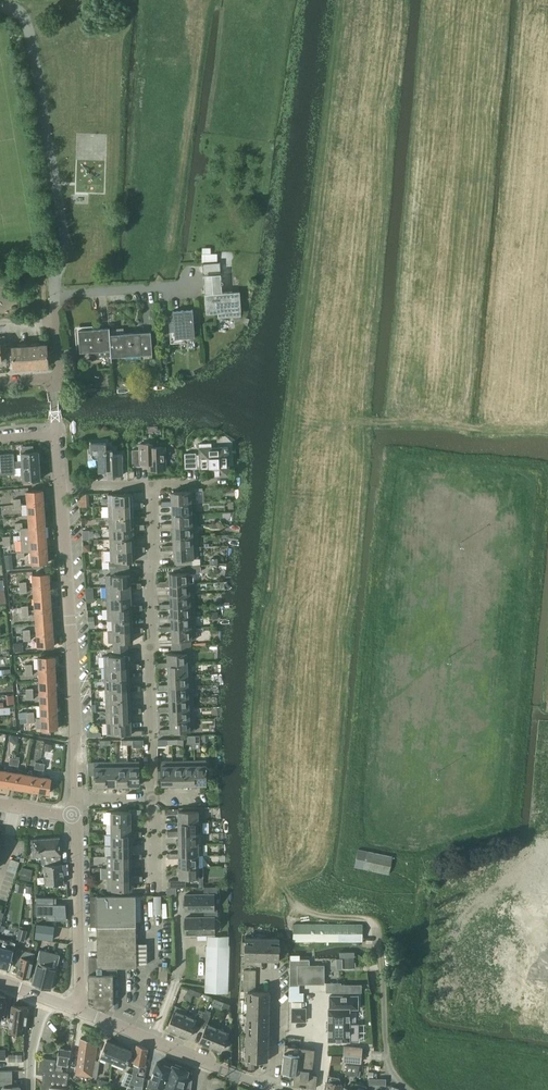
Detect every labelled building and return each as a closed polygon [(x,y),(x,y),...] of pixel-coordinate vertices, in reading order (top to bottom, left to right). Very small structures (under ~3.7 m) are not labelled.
[(202,253),(202,262),(217,261),(217,253),(202,253)] [(202,263),(203,265),(203,274),(219,273),(221,273),(220,262),(202,263)] [(232,291),(205,293),(206,313),(234,312),(241,311),(239,291),(232,291)] [(173,322),(169,322),(169,329),(174,329),(174,338),(181,338),(184,338),(194,337),(192,309),(172,311),(173,322)] [(93,355),(110,356),(110,357),(111,357),(109,328),(78,330),(80,352),(90,352),(91,355),(93,355)] [(110,334),(109,334),(111,357),(121,356),(121,359),(126,358),(153,359),(152,354),(151,331),(140,332),(139,332),(139,330),(133,330),(133,332),(123,333),(122,328),(110,329),(110,334)] [(47,344),(28,346),(30,367),(48,366),(47,344)] [(28,346),(12,347),(14,368),(30,367),(28,346)] [(91,443),(91,456),(92,458),(94,459),(98,459),(99,471),(113,471),(113,475),(123,475),(122,454),(113,454),(112,450),(106,450),(106,442),(91,443)] [(139,449),(132,450),(132,466),(141,465),(148,465),(148,470),(166,469),(165,446),(148,447),(148,443),(139,443),(139,449)] [(184,453),(185,468),(196,467),(196,465),(200,465),(200,467),(210,467),(210,465),(214,465),(215,476),(229,475),(227,446),(211,447),(211,443),(199,443),(199,454),(196,454),(196,452),(184,453)] [(21,460),(13,461),(13,464),(13,467),(39,465),(38,459),(41,459),(40,453),(38,454),(38,451),(33,452),(32,445),(22,446),(22,452),(21,453),(21,460)] [(7,473),(7,465),(13,464),(13,461),(12,453),(0,454),(0,474),(7,473)] [(13,464),(7,465),(8,473),(14,473),(22,472),(23,480),(40,479),(40,472),(42,472),(41,467),(39,467),(39,465),(13,467),(13,464)] [(188,491),(171,492),(172,500),(172,503),(191,502),(195,502),(195,491),(203,490),(202,488),(188,488),(188,491)] [(27,491),(27,503),(44,502),(43,490),(27,491)] [(139,507),(138,502),(132,503),(132,493),(108,494),(109,506),(133,505),(133,507),(139,507)] [(172,514),(191,513),(191,502),(172,503),(172,500),(166,501),(166,503),(166,505),(172,505),(172,514)] [(44,502),(27,503),(28,515),(45,514),(44,502)] [(109,506),(109,517),(133,516),(133,507),(133,505),(109,506)] [(173,525),(196,524),(196,513),(191,513),(172,514),(173,523),(173,525)] [(45,514),(28,515),(29,527),(46,526),(45,514)] [(109,517),(110,528),(134,527),(134,529),(139,529),(139,524),(133,525),(133,516),(109,517)] [(173,523),(167,523),(167,528),(173,527),(173,536),(192,535),(197,535),(196,524),(173,525),(173,523)] [(22,528),(20,528),(20,536),(21,540),(46,538),(46,526),(29,527),(22,528)] [(110,528),(110,539),(134,538),(134,529),(134,527),(110,528)] [(192,535),(173,536),(174,545),(174,547),(193,546),(192,535)] [(46,538),(21,540),(21,551),(21,552),(24,551),(31,551),(47,550),(46,538)] [(110,539),(111,550),(135,549),(134,552),(140,551),(140,547),(135,547),(134,538),(110,539)] [(174,545),(168,545),(168,550),(174,550),(175,565),(200,564),(200,558),(198,558),(198,549),(201,549),(200,546),(197,546),(193,546),(174,547),(174,545)] [(110,568),(111,568),(129,568),(129,561),(135,560),(134,552),(135,549),(111,550),(111,561),(109,561),(110,568)] [(47,550),(31,551),(32,563),(48,562),(47,550)] [(175,572),(170,572),(170,581),(170,584),(193,583),(193,572),(199,571),(201,570),(200,564),(175,565),(175,572)] [(111,575),(106,575),(107,586),(130,585),(130,587),(136,587),(136,583),(130,583),(130,574),(129,568),(111,568),(111,575)] [(49,573),(32,574),(33,586),(50,585),(49,573)] [(164,587),(170,586),(171,595),(194,594),(193,583),(170,584),(170,581),(164,581),(164,587)] [(50,585),(33,586),(34,598),(51,597),(50,585)] [(130,585),(107,586),(107,598),(130,596),(130,587),(130,585)] [(171,606),(194,605),(194,594),(171,595),(171,603),(171,606)] [(107,598),(108,608),(131,607),(131,609),(137,609),(137,604),(131,605),(130,596),(107,598)] [(51,597),(34,598),(35,610),(52,609),(51,597)] [(172,617),(190,617),(195,616),(194,605),(171,606),(171,604),(165,604),(166,609),(171,609),(172,617)] [(131,607),(108,608),(108,620),(131,619),(131,609),(131,607)] [(52,609),(35,610),(36,622),(52,621),(52,609)] [(172,629),(195,627),(195,616),(190,617),(172,617),(172,626),(172,629)] [(131,619),(108,620),(113,620),(113,630),(132,629),(132,631),(138,631),(138,627),(132,627),(131,619)] [(52,621),(36,622),(37,634),(53,633),(52,621)] [(172,629),(172,626),(166,626),(166,631),(172,631),(173,647),(191,646),(191,639),(195,639),(195,627),(172,629)] [(114,642),(114,649),(128,648),(127,641),(133,641),(132,631),(132,629),(113,630),(109,631),(109,642),(114,642)] [(53,633),(37,634),(38,646),(54,645),(53,633)] [(168,664),(192,663),(191,646),(173,647),(173,653),(167,653),(168,662),(168,664)] [(104,656),(105,667),(129,666),(129,668),(134,668),(134,663),(128,664),(128,648),(114,649),(114,655),(104,656)] [(38,657),(38,669),(55,668),(55,656),(38,657)] [(168,662),(162,662),(162,667),(168,667),(168,675),(192,674),(192,663),(168,664),(168,662)] [(105,667),(105,678),(129,677),(129,668),(129,666),(105,667)] [(38,669),(39,681),(56,680),(55,668),(38,669)] [(169,687),(193,686),(192,674),(168,675),(169,684),(169,687)] [(105,678),(106,689),(129,688),(130,691),(135,690),(135,686),(129,686),(129,677),(105,678)] [(56,680),(39,681),(39,693),(56,692),(56,680)] [(169,698),(193,697),(193,686),(169,687),(169,684),(163,684),(163,689),(169,689),(169,698)] [(106,689),(106,701),(130,699),(130,691),(129,688),(106,689)] [(56,692),(39,693),(40,705),(57,704),(56,692)] [(170,709),(194,708),(193,697),(169,698),(170,707),(170,708),(170,709)] [(106,701),(107,711),(131,710),(131,713),(136,712),(136,708),(130,708),(130,699),(106,701)] [(57,704),(40,705),(40,717),(57,716),(57,704)] [(170,711),(170,720),(194,719),(194,708),(170,709),(170,708),(170,707),(164,707),(164,712),(170,711)] [(131,710),(107,711),(107,723),(131,722),(131,713),(131,710)] [(57,716),(40,717),(41,729),(58,728),(57,716)] [(194,719),(170,720),(170,728),(160,729),(160,734),(171,734),(171,732),(195,731),(194,719)] [(131,722),(107,723),(108,734),(123,733),(123,736),(132,736),(131,735),(143,734),(142,729),(131,730),(131,722)] [(10,740),(12,743),(18,744),(19,736),(11,735),(10,740)] [(195,744),(195,735),(187,735),(187,744),(195,744)] [(117,761),(106,762),(107,783),(117,785),(117,761)] [(128,761),(117,761),(117,785),(128,785),(128,761)] [(140,761),(128,761),(128,785),(140,785),(140,761)] [(173,785),(173,761),(161,761),(161,765),(161,785),(173,785)] [(184,761),(173,761),(173,785),(184,785),(184,761)] [(195,761),(184,761),(184,785),(195,785),(195,761)] [(207,761),(195,761),(195,785),(207,784),(207,777),(208,777),(210,775),(210,770),(208,768),(207,768),(207,761)] [(94,762),(88,762),(88,775),(94,775),(94,786),(106,786),(105,762),(94,762)] [(0,772),(0,785),(10,787),(13,772),(0,769),(0,772)] [(13,772),(10,787),(23,789),(26,774),(13,772)] [(26,774),(23,789),(36,791),(38,776),(26,774)] [(38,776),(36,791),(48,793),(51,778),(38,776)] [(111,812),(107,812),(107,823),(130,823),(130,814),(141,814),(141,809),(131,809),(131,811),(111,812)] [(179,822),(199,822),(199,811),(179,811),(179,809),(168,809),(168,814),(179,814),(179,822)] [(199,822),(179,822),(179,831),(179,833),(203,833),(203,822),(199,822)] [(130,823),(107,823),(112,823),(112,834),(130,834),(130,836),(136,836),(136,831),(130,832),(130,823)] [(174,831),(174,836),(179,836),(179,845),(203,844),(203,833),(179,833),(179,831),(174,831)] [(130,834),(112,834),(112,845),(131,845),(130,836),(130,834)] [(60,837),(32,839),(33,856),(41,856),(42,866),(44,866),(45,884),(64,883),(63,864),(61,864),(61,854),(60,837)] [(203,844),(179,845),(179,854),(179,856),(203,856),(203,844)] [(131,845),(112,845),(112,856),(131,856),(131,858),(136,858),(136,853),(131,854),(131,845)] [(353,867),(387,874),(391,857),(357,849),(353,867)] [(179,854),(174,854),(174,858),(180,858),(180,867),(204,867),(203,856),(179,856),(179,854)] [(112,856),(107,856),(107,867),(131,867),(131,858),(131,856),(112,856)] [(30,878),(31,869),(23,867),(21,877),(30,878)] [(131,867),(107,867),(107,879),(131,879),(131,881),(136,880),(136,876),(131,876),(131,867)] [(180,880),(168,880),(169,887),(186,887),(186,880),(186,879),(199,878),(199,886),(204,886),(204,867),(180,867),(180,879),(180,880)] [(131,879),(107,879),(108,890),(116,890),(116,896),(126,896),(126,890),(131,890),(131,881),(131,879)] [(185,910),(204,909),(214,909),(214,894),(217,894),(217,886),(204,886),(204,894),(185,894),(185,900),(184,902),(184,906),(185,908),(185,910)] [(97,957),(89,957),(89,984),(89,993),(89,1001),(89,1002),(90,1002),(97,1005),(98,1006),(98,1005),(105,1009),(106,1009),(106,1008),(112,1002),(113,1002),(112,975),(117,975),(117,967),(136,967),(136,964),(147,964),(147,943),(136,943),(136,926),(136,921),(141,921),(141,895),(126,896),(116,896),(90,896),(91,926),(91,927),(97,927),(97,930),(97,957)] [(36,897),(36,915),(46,915),(54,915),(54,919),(64,919),(66,919),(65,904),(56,904),(53,904),(53,897),(36,897)] [(185,919),(184,920),(184,925),(186,926),(186,934),(190,934),(191,936),(196,936),(197,934),(215,933),(215,931),(217,931),(221,927),(221,922),(218,919),(218,917),(218,909),(214,909),(205,909),(205,917),(185,917),(185,919)] [(37,923),(35,937),(52,939),(54,926),(37,923)] [(293,941),(362,941),(363,924),(293,924),(293,941)] [(19,928),(16,939),(24,940),(27,930),(19,928)] [(242,942),(241,954),(245,954),(245,958),(279,959),(280,938),(245,937),(245,942),(242,942)] [(9,968),(15,942),(0,938),(0,965),(9,968)] [(229,946),(207,946),(206,992),(227,993),(229,946)] [(17,949),(14,964),(19,965),(17,974),(28,977),(34,953),(17,949)] [(32,982),(31,982),(33,983),(51,989),(56,967),(59,954),(40,949),(37,962),(32,979),(32,982)] [(339,957),(339,958),(343,957),(343,969),(354,968),(354,957),(353,952),(339,951),(339,957)] [(289,960),(289,986),(299,985),(299,981),(304,981),(304,983),(323,982),(323,966),(308,966),(308,959),(290,960),(289,960)] [(166,981),(168,967),(159,966),(157,980),(166,981)] [(341,982),(326,982),(326,992),(351,992),(351,984),(341,984),(341,982)] [(245,1059),(267,1060),(269,992),(247,991),(245,1059)] [(6,1020),(10,999),(4,998),(5,995),(0,994),(0,1018),(6,1020)] [(329,1008),(328,1008),(328,1041),(349,1041),(349,1040),(357,1040),(357,1024),(349,1024),(349,1008),(357,1008),(357,996),(329,995),(329,1008)] [(12,1004),(8,1030),(25,1030),(28,1006),(12,1004)] [(175,1005),(165,1029),(176,1033),(184,1014),(186,1010),(175,1005)] [(292,1007),(291,1020),(305,1021),(305,1008),(292,1007)] [(193,1023),(198,1025),(204,1011),(198,1009),(195,1018),(184,1014),(176,1033),(187,1038),(193,1023)] [(198,1042),(209,1046),(217,1027),(206,1023),(210,1014),(204,1011),(198,1025),(204,1028),(198,1042)] [(217,1027),(209,1046),(219,1051),(227,1031),(217,1027)] [(76,1074),(93,1076),(98,1041),(98,1040),(81,1038),(80,1038),(81,1038),(76,1074)] [(100,1056),(113,1060),(119,1046),(106,1041),(100,1056)] [(133,1069),(133,1072),(137,1072),(139,1072),(140,1064),(145,1065),(148,1049),(148,1048),(137,1044),(136,1047),(134,1063),(133,1069)] [(284,1045),(281,1071),(294,1073),(297,1073),(299,1054),(300,1047),(284,1045)] [(343,1060),(360,1062),(361,1047),(344,1045),(343,1060)] [(119,1046),(113,1060),(126,1066),(132,1051),(119,1046)] [(294,1073),(293,1085),(316,1088),(317,1075),(312,1074),(315,1048),(300,1047),(299,1054),(297,1073),(294,1073)] [(57,1060),(55,1066),(61,1067),(62,1065),(68,1066),(71,1050),(63,1049),(59,1048),(57,1060)] [(38,1071),(39,1071),(40,1070),(43,1071),(43,1074),(43,1076),(42,1079),(41,1089),(42,1089),(49,1089),(50,1089),(54,1089),(54,1085),(66,1086),(68,1072),(54,1070),(55,1059),(40,1057),(38,1071)] [(163,1089),(164,1087),(171,1067),(163,1064),(159,1063),(157,1062),(148,1084),(163,1089)] [(175,1064),(174,1065),(172,1065),(171,1067),(164,1087),(172,1089),(190,1089),(191,1079),(185,1076),(188,1070),(185,1069),(181,1068),(182,1066),(175,1064)] [(0,1071),(0,1085),(3,1085),(3,1089),(19,1089),(19,1087),(12,1087),(12,1070),(0,1071)] [(127,1071),(122,1083),(128,1085),(129,1083),(132,1076),(133,1074),(127,1071)] [(326,1089),(327,1089),(326,1089),(340,1089),(341,1084),(339,1077),(328,1075),(327,1083),(325,1083),(324,1088),(326,1089)] [(132,1076),(129,1083),(135,1084),(143,1085),(144,1077),(136,1076),(132,1076)]
